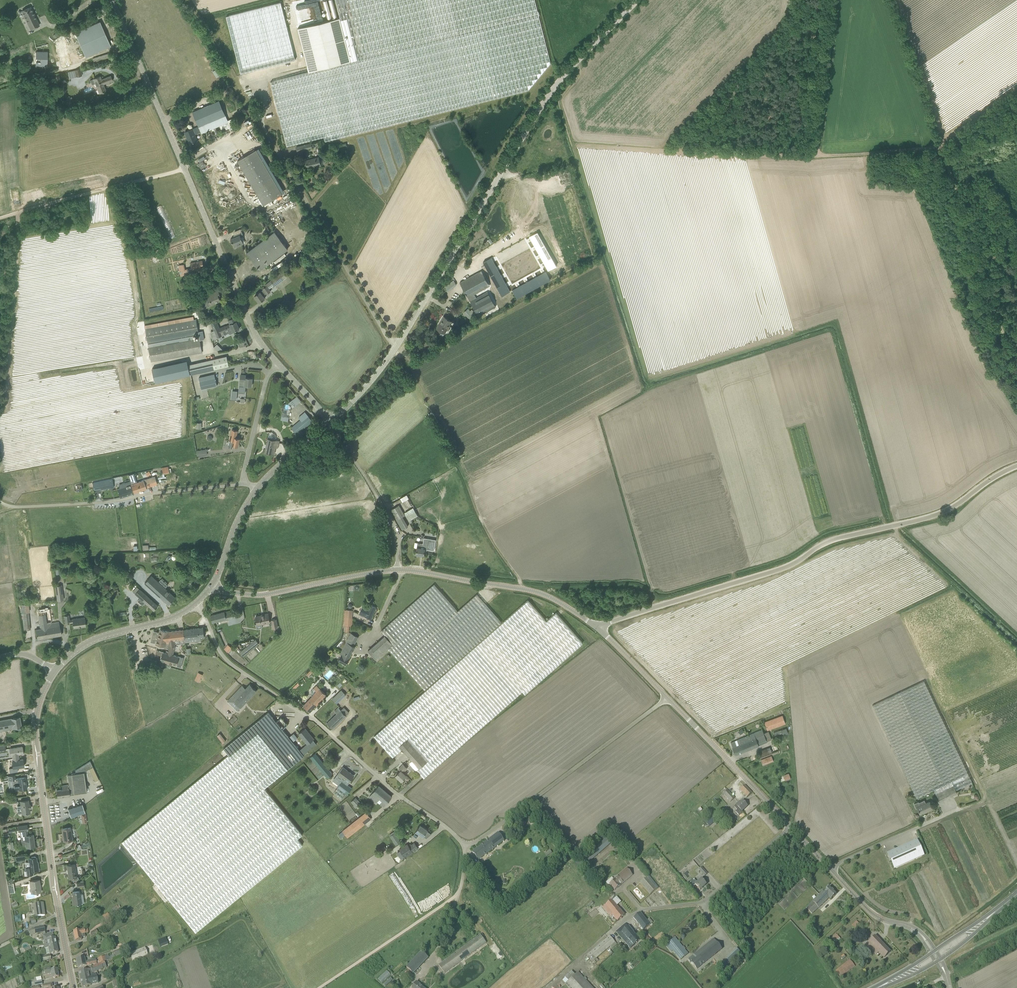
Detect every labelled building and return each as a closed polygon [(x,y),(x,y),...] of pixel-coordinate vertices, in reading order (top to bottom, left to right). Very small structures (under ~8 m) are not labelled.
[(340,17),(351,61),(315,70),(270,82),(287,146),(324,137),(325,141),(528,90),(551,63),(539,15),(540,15),(539,11),(538,11),(535,0),(336,0),(340,17)] [(242,73),(296,59),(282,2),(227,16),(242,73)] [(31,29),(39,25),(30,7),(22,11),(31,29)] [(351,61),(340,17),(298,28),(307,67),(313,65),(315,70),(351,61)] [(100,21),(99,22),(75,32),(86,57),(111,46),(100,21)] [(40,59),(40,62),(36,62),(36,67),(47,67),(48,52),(36,52),(36,59),(40,59)] [(111,53),(93,58),(95,64),(113,59),(111,53)] [(112,80),(111,77),(111,76),(101,79),(100,76),(90,80),(92,84),(95,83),(98,89),(99,89),(100,93),(103,92),(104,92),(104,91),(106,90),(103,84),(112,80)] [(228,122),(228,120),(226,115),(219,100),(193,112),(199,126),(201,132),(202,133),(228,122)] [(197,140),(192,129),(185,132),(187,137),(190,143),(190,144),(197,140)] [(311,143),(296,147),(298,152),(312,148),(311,143)] [(256,149),(242,158),(238,160),(263,205),(282,194),(256,149)] [(313,166),(314,167),(321,165),(319,157),(306,160),(308,168),(308,167),(313,166)] [(242,231),(235,235),(234,237),(231,239),(232,242),(233,242),(235,247),(244,243),(241,237),(244,236),(242,231)] [(288,249),(284,244),(275,232),(246,253),(259,270),(288,249)] [(535,233),(527,237),(532,245),(539,241),(535,233)] [(544,249),(539,241),(532,245),(536,254),(544,249)] [(549,258),(544,249),(536,254),(541,262),(549,258)] [(494,255),(486,259),(490,268),(498,263),(494,255)] [(553,266),(549,258),(541,262),(545,271),(553,266)] [(191,263),(192,269),(180,271),(181,276),(197,272),(196,268),(203,267),(204,266),(202,260),(191,263)] [(503,272),(498,263),(490,268),(495,276),(503,272)] [(472,267),(462,273),(464,276),(474,269),(472,267)] [(496,306),(486,288),(490,285),(482,270),(477,272),(460,282),(468,297),(478,316),(496,306)] [(550,280),(546,271),(537,276),(542,284),(550,280)] [(507,280),(503,272),(495,276),(499,285),(507,280)] [(282,281),(282,280),(278,275),(265,284),(266,286),(263,289),(255,296),(259,302),(265,298),(263,295),(266,293),(267,294),(271,291),(269,289),(274,285),(275,286),(282,281)] [(542,284),(537,276),(529,281),(534,289),(542,284)] [(454,280),(444,286),(447,291),(456,285),(454,280)] [(512,289),(507,280),(499,285),(504,293),(512,289)] [(534,289),(529,281),(521,285),(525,294),(534,289)] [(525,294),(521,285),(512,290),(517,298),(525,294)] [(210,306),(221,301),(219,296),(217,297),(216,295),(220,293),(218,289),(205,294),(210,306)] [(469,310),(465,314),(470,319),(474,315),(469,310)] [(455,323),(452,321),(444,316),(441,320),(442,321),(437,329),(437,328),(436,328),(441,331),(439,335),(446,339),(455,323)] [(240,328),(236,321),(238,321),(236,317),(228,320),(230,324),(215,331),(215,332),(217,334),(218,337),(222,336),(222,335),(228,333),(230,334),(234,333),(233,331),(240,328)] [(148,342),(199,333),(199,332),(198,326),(196,320),(145,329),(148,342)] [(200,338),(199,338),(149,347),(151,361),(202,352),(200,340),(200,338)] [(432,347),(429,342),(427,343),(426,341),(424,343),(425,345),(422,347),(426,352),(432,347)] [(229,366),(227,356),(186,365),(188,375),(190,374),(190,375),(229,366)] [(188,375),(186,365),(181,366),(180,362),(150,369),(154,383),(188,375)] [(251,386),(252,378),(246,378),(246,375),(241,375),(240,381),(240,385),(245,385),(245,386),(251,386)] [(202,389),(217,385),(215,378),(200,381),(202,389)] [(293,407),(300,401),(296,396),(289,402),(293,407)] [(301,419),(292,428),(297,434),(312,421),(305,412),(299,417),(301,419)] [(233,446),(238,447),(240,438),(234,437),(235,434),(237,434),(237,430),(232,429),(228,447),(232,448),(233,446)] [(279,441),(276,440),(277,437),(275,434),(273,432),(271,432),(270,432),(268,439),(265,452),(273,454),(274,447),(278,447),(279,441)] [(120,497),(134,493),(146,488),(146,487),(143,480),(135,483),(132,474),(129,475),(131,481),(122,483),(124,487),(117,489),(120,497)] [(143,480),(146,487),(153,485),(157,484),(154,476),(143,480)] [(112,479),(99,481),(101,489),(114,487),(112,479)] [(405,522),(402,517),(404,516),(398,506),(398,505),(390,510),(396,520),(399,525),(405,522)] [(404,513),(408,520),(417,515),(413,508),(404,513)] [(423,543),(417,543),(416,554),(424,555),(425,549),(435,550),(436,539),(424,538),(423,543)] [(169,604),(175,597),(152,575),(145,583),(169,604)] [(434,584),(390,623),(381,631),(385,635),(393,644),(388,648),(425,690),(501,622),(477,594),(458,611),(434,584)] [(154,610),(158,605),(139,589),(135,593),(140,598),(138,601),(143,606),(146,603),(154,610)] [(525,694),(583,643),(556,613),(546,621),(528,600),(480,643),(522,691),(525,694)] [(362,606),(359,614),(365,616),(371,619),(376,608),(370,605),(368,608),(362,606)] [(38,639),(62,635),(59,622),(52,623),(49,609),(38,611),(41,628),(36,629),(38,639)] [(352,618),(353,610),(345,609),(344,617),(352,618)] [(210,615),(212,623),(227,619),(225,611),(210,615)] [(270,622),(268,613),(263,614),(264,615),(256,616),(257,624),(261,623),(261,624),(270,622)] [(73,622),(73,624),(74,628),(86,626),(85,617),(72,619),(69,620),(69,615),(64,615),(65,623),(70,623),(70,622),(73,622)] [(344,625),(350,626),(352,626),(353,618),(352,618),(344,617),(344,625)] [(184,630),(185,642),(189,642),(188,639),(197,638),(197,641),(201,640),(201,637),(205,637),(204,627),(184,630)] [(176,646),(175,644),(185,643),(185,642),(184,630),(169,631),(160,629),(156,644),(165,646),(164,648),(167,649),(166,651),(168,651),(167,653),(157,650),(154,659),(160,661),(176,665),(181,667),(184,658),(179,657),(179,656),(173,655),(176,646)] [(339,660),(346,664),(349,658),(355,646),(354,646),(358,637),(351,633),(340,654),(341,655),(339,660)] [(368,650),(376,659),(388,648),(393,644),(385,635),(368,650)] [(256,640),(240,652),(243,656),(259,644),(256,640)] [(522,691),(480,643),(446,672),(489,720),(522,691)] [(314,666),(319,671),(321,672),(326,667),(320,660),(314,666)] [(308,676),(312,672),(314,675),(317,672),(313,667),(306,674),(308,676)] [(390,754),(399,746),(409,737),(429,760),(419,768),(417,770),(424,778),(489,720),(446,672),(393,720),(374,736),(390,754)] [(934,790),(936,794),(954,786),(956,790),(972,782),(924,681),(873,705),(917,798),(934,790)] [(237,711),(257,690),(250,684),(245,689),(242,686),(227,701),(237,711)] [(314,694),(303,706),(310,712),(326,694),(320,688),(318,686),(312,692),(314,694)] [(332,699),(336,703),(346,694),(342,690),(332,699)] [(341,710),(338,707),(334,711),(337,714),(327,723),(332,729),(346,716),(346,715),(349,712),(344,707),(341,710)] [(298,839),(303,835),(265,788),(304,755),(293,742),(297,739),(293,734),(289,737),(282,729),(288,724),(281,717),(276,721),(268,712),(224,748),(229,755),(122,842),(196,932),(303,845),(298,839)] [(764,722),(765,725),(767,730),(785,723),(783,716),(764,722)] [(17,727),(18,729),(21,729),(22,728),(22,726),(20,717),(0,720),(0,729),(13,726),(13,728),(17,727)] [(307,744),(314,739),(305,728),(299,733),(307,744)] [(786,728),(774,732),(775,737),(788,733),(786,728)] [(736,755),(749,749),(767,742),(762,730),(731,743),(736,755)] [(220,733),(217,735),(223,743),(226,741),(220,733)] [(399,746),(419,768),(429,760),(409,737),(399,746)] [(23,753),(22,746),(10,748),(11,755),(12,755),(13,760),(12,761),(13,768),(24,766),(23,759),(19,760),(18,754),(23,753)] [(770,747),(758,752),(760,758),(772,753),(770,747)] [(327,778),(332,774),(315,753),(310,757),(327,778)] [(771,756),(760,760),(763,766),(774,762),(771,756)] [(84,772),(89,769),(95,781),(99,780),(93,767),(90,761),(75,770),(76,773),(84,772)] [(403,772),(407,768),(403,764),(399,769),(401,770),(396,775),(402,781),(407,775),(403,772)] [(345,779),(343,781),(345,783),(347,781),(349,782),(354,775),(343,767),(338,774),(345,779)] [(87,792),(84,772),(76,773),(71,774),(71,775),(67,776),(69,785),(70,795),(76,794),(76,793),(87,792)] [(18,778),(16,778),(16,780),(13,780),(14,783),(14,790),(19,790),(27,789),(27,784),(26,784),(26,782),(26,777),(18,778)] [(352,788),(345,783),(343,781),(342,781),(337,787),(347,795),(352,788)] [(69,785),(62,785),(62,789),(57,790),(58,797),(70,795),(69,785)] [(750,790),(745,785),(740,789),(747,797),(752,792),(750,790)] [(386,804),(392,797),(379,786),(369,797),(376,803),(380,798),(386,804)] [(957,793),(956,790),(954,786),(936,794),(939,801),(957,793)] [(340,798),(343,795),(337,788),(333,792),(340,798)] [(735,798),(730,793),(727,790),(723,794),(731,802),(735,798)] [(351,802),(356,808),(361,803),(356,797),(351,802)] [(29,812),(30,812),(29,800),(21,801),(21,805),(17,806),(18,814),(22,813),(25,813),(26,814),(26,815),(29,814),(30,814),(29,812)] [(743,812),(742,811),(747,806),(742,801),(740,803),(739,802),(736,805),(734,807),(737,810),(736,812),(739,815),(743,812)] [(929,801),(926,803),(921,805),(920,802),(918,802),(914,804),(916,808),(917,807),(920,813),(926,811),(926,812),(933,809),(929,801)] [(82,804),(68,809),(71,817),(85,812),(82,804)] [(348,838),(371,820),(372,819),(366,812),(342,831),(338,834),(341,838),(345,835),(348,838)] [(521,821),(523,826),(531,822),(529,817),(521,821)] [(712,818),(706,823),(709,827),(715,822),(712,818)] [(416,831),(413,835),(413,836),(417,838),(420,833),(423,836),(428,830),(420,825),(416,831)] [(70,827),(63,829),(63,834),(64,833),(64,835),(63,835),(64,841),(72,839),(70,827)] [(27,847),(35,846),(33,834),(28,835),(27,830),(28,830),(28,829),(28,830),(20,831),(21,841),(22,842),(23,843),(24,844),(25,844),(26,844),(27,847)] [(394,833),(390,836),(396,844),(400,841),(394,833)] [(498,833),(478,848),(472,852),(478,860),(504,841),(498,833)] [(583,867),(614,840),(615,839),(609,834),(578,861),(583,867)] [(418,848),(414,843),(409,846),(407,844),(399,850),(405,858),(418,848)] [(918,858),(912,844),(889,854),(895,868),(918,858)] [(37,862),(37,857),(36,858),(36,856),(32,857),(32,858),(29,859),(30,867),(26,867),(26,870),(24,871),(25,875),(33,874),(33,871),(38,870),(39,870),(39,866),(38,866),(38,865),(37,865),(36,862),(37,862)] [(68,873),(69,878),(77,877),(75,864),(67,865),(68,871),(69,873),(68,873)] [(705,876),(707,874),(701,867),(699,870),(705,876)] [(632,875),(626,868),(614,879),(615,880),(610,885),(615,891),(621,886),(620,886),(632,875)] [(657,888),(647,877),(640,883),(650,894),(657,888)] [(33,893),(41,892),(41,887),(40,887),(40,885),(40,879),(30,881),(31,889),(32,889),(33,893)] [(697,883),(694,879),(689,883),(693,887),(695,885),(700,890),(706,885),(701,879),(697,883)] [(636,886),(630,892),(638,901),(645,896),(636,886)] [(831,899),(837,894),(829,887),(824,892),(823,891),(806,908),(812,914),(829,898),(831,899)] [(79,891),(78,891),(73,892),(74,898),(72,899),(73,904),(81,903),(79,891)] [(624,915),(612,901),(611,900),(605,905),(610,911),(607,913),(609,915),(611,913),(617,921),(624,915)] [(35,917),(45,916),(44,910),(43,910),(43,908),(44,908),(43,903),(33,905),(35,917)] [(115,914),(120,911),(117,906),(112,909),(115,914)] [(105,921),(110,918),(108,913),(102,916),(105,921)] [(640,913),(633,919),(643,931),(650,925),(640,913)] [(625,924),(616,932),(625,943),(628,940),(633,946),(640,940),(628,927),(625,924)] [(42,933),(43,935),(45,946),(44,946),(45,949),(49,948),(50,954),(58,952),(55,937),(54,938),(53,933),(45,935),(44,926),(32,929),(28,931),(30,936),(34,934),(35,934),(42,933)] [(558,942),(569,933),(564,928),(553,936),(558,942)] [(79,930),(73,932),(75,941),(81,940),(81,938),(85,937),(85,934),(85,933),(88,933),(87,929),(79,930)] [(832,938),(836,943),(841,940),(837,934),(832,938)] [(457,952),(443,962),(439,965),(444,973),(459,963),(464,959),(486,943),(480,935),(458,951),(456,952),(457,952)] [(592,961),(615,942),(610,936),(587,955),(590,959),(592,961)] [(890,952),(875,936),(866,944),(876,955),(879,952),(884,958),(890,952)] [(675,938),(668,944),(680,960),(688,954),(675,938)] [(722,949),(713,939),(694,955),(697,958),(691,962),(697,969),(722,949)] [(148,955),(148,954),(152,953),(149,946),(145,948),(130,953),(133,961),(148,955)] [(737,948),(726,958),(722,962),(726,967),(731,962),(741,953),(737,948)] [(407,967),(413,973),(428,957),(422,951),(407,967)] [(84,957),(76,959),(78,968),(97,964),(96,959),(85,962),(84,957)] [(835,971),(840,977),(855,966),(850,960),(835,971)] [(91,969),(78,971),(82,987),(98,984),(96,974),(92,974),(92,973),(103,969),(103,968),(106,967),(104,963),(101,964),(101,963),(91,967),(91,969)] [(57,969),(51,970),(50,968),(44,969),(45,975),(51,974),(52,978),(59,977),(57,969)] [(386,970),(377,979),(381,983),(390,975),(386,970)] [(408,970),(404,974),(402,976),(403,978),(406,976),(407,979),(412,975),(408,970)] [(578,972),(565,984),(569,987),(592,987),(578,972)] [(385,987),(392,980),(390,978),(383,985),(385,987)]
